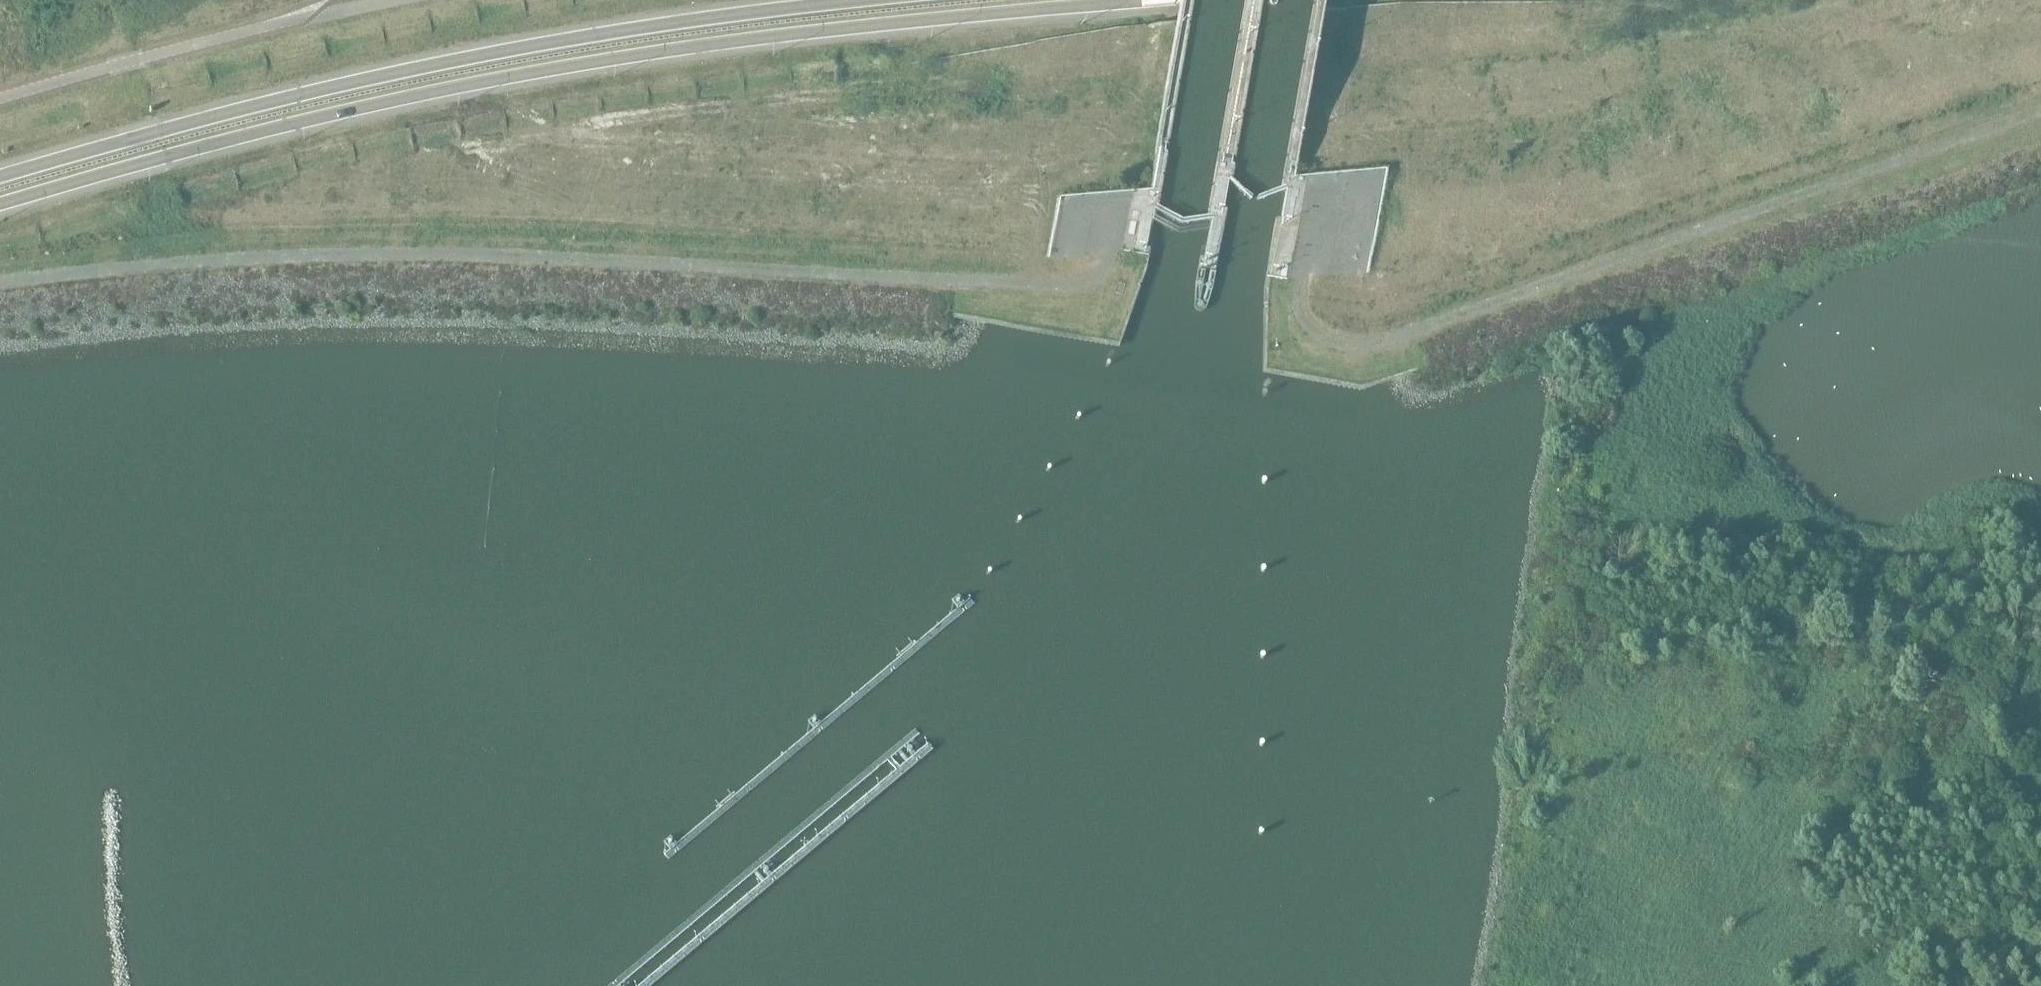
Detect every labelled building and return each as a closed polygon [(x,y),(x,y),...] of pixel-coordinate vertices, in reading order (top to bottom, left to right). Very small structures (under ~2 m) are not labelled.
[(1288,194),(1288,211),(1324,211),(1324,202),(1345,202),(1345,190),(1332,190),(1332,183),(1302,183),(1302,194),(1288,194)]
